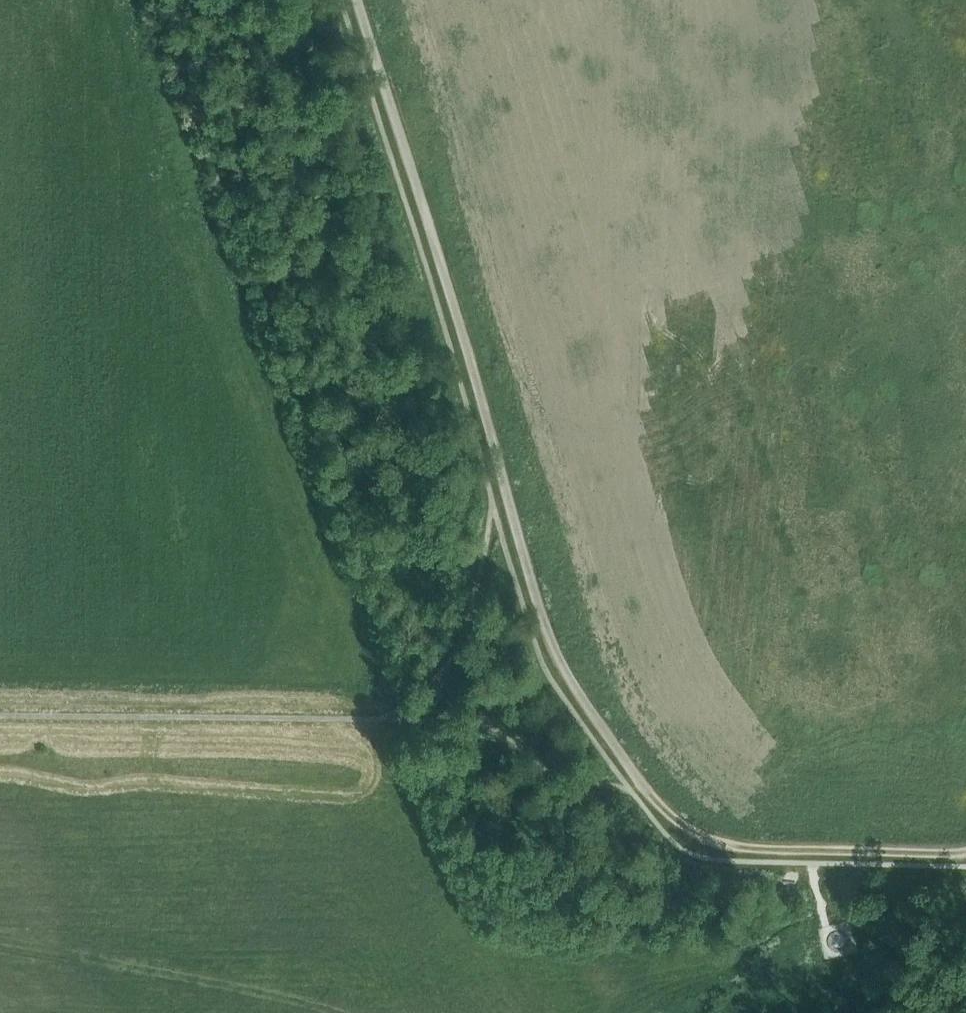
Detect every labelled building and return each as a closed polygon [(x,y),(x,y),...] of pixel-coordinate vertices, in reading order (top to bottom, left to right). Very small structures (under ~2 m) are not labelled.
[(848,945),(849,942),(847,936),(843,933),(838,933),(833,935),(830,940),(831,945),(834,949),(839,951),(845,949),(848,945)]
